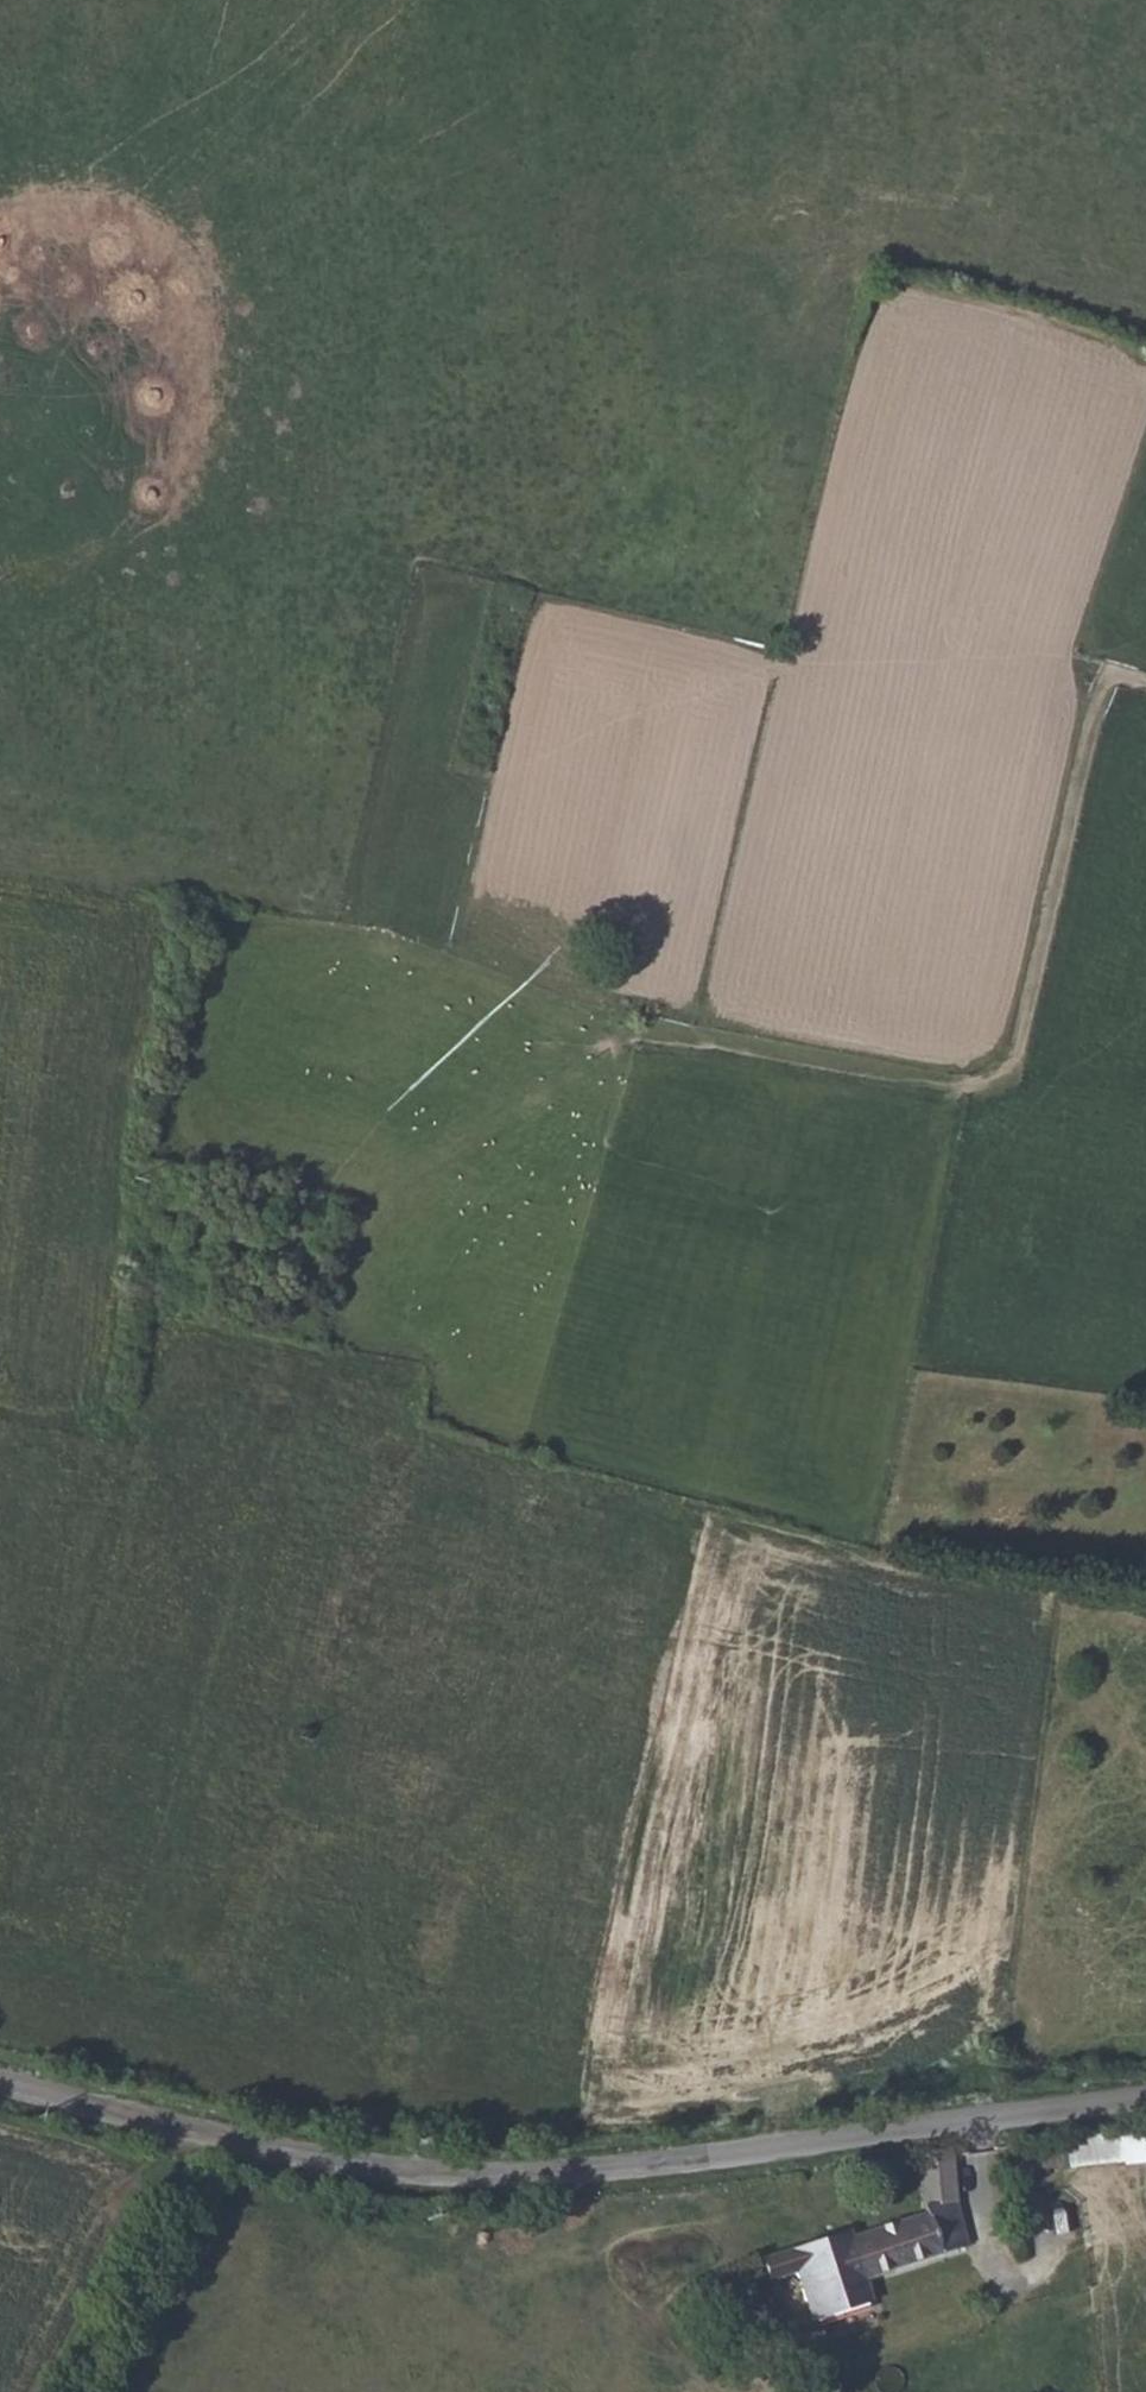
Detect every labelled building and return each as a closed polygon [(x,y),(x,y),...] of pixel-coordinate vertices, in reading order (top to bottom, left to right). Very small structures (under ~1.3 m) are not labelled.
[(1065,2164),(1121,2161),(1120,2130),(1064,2133),(1065,2164)] [(824,2240),(759,2261),(766,2282),(795,2273),(813,2324),(871,2304),(863,2281),(966,2245),(955,2201),(950,2148),(918,2153),(919,2208),(924,2208),(925,2214),(847,2239),(827,2245),(824,2240)] [(845,2233),(824,2240),(827,2245),(847,2239),(845,2233)]
